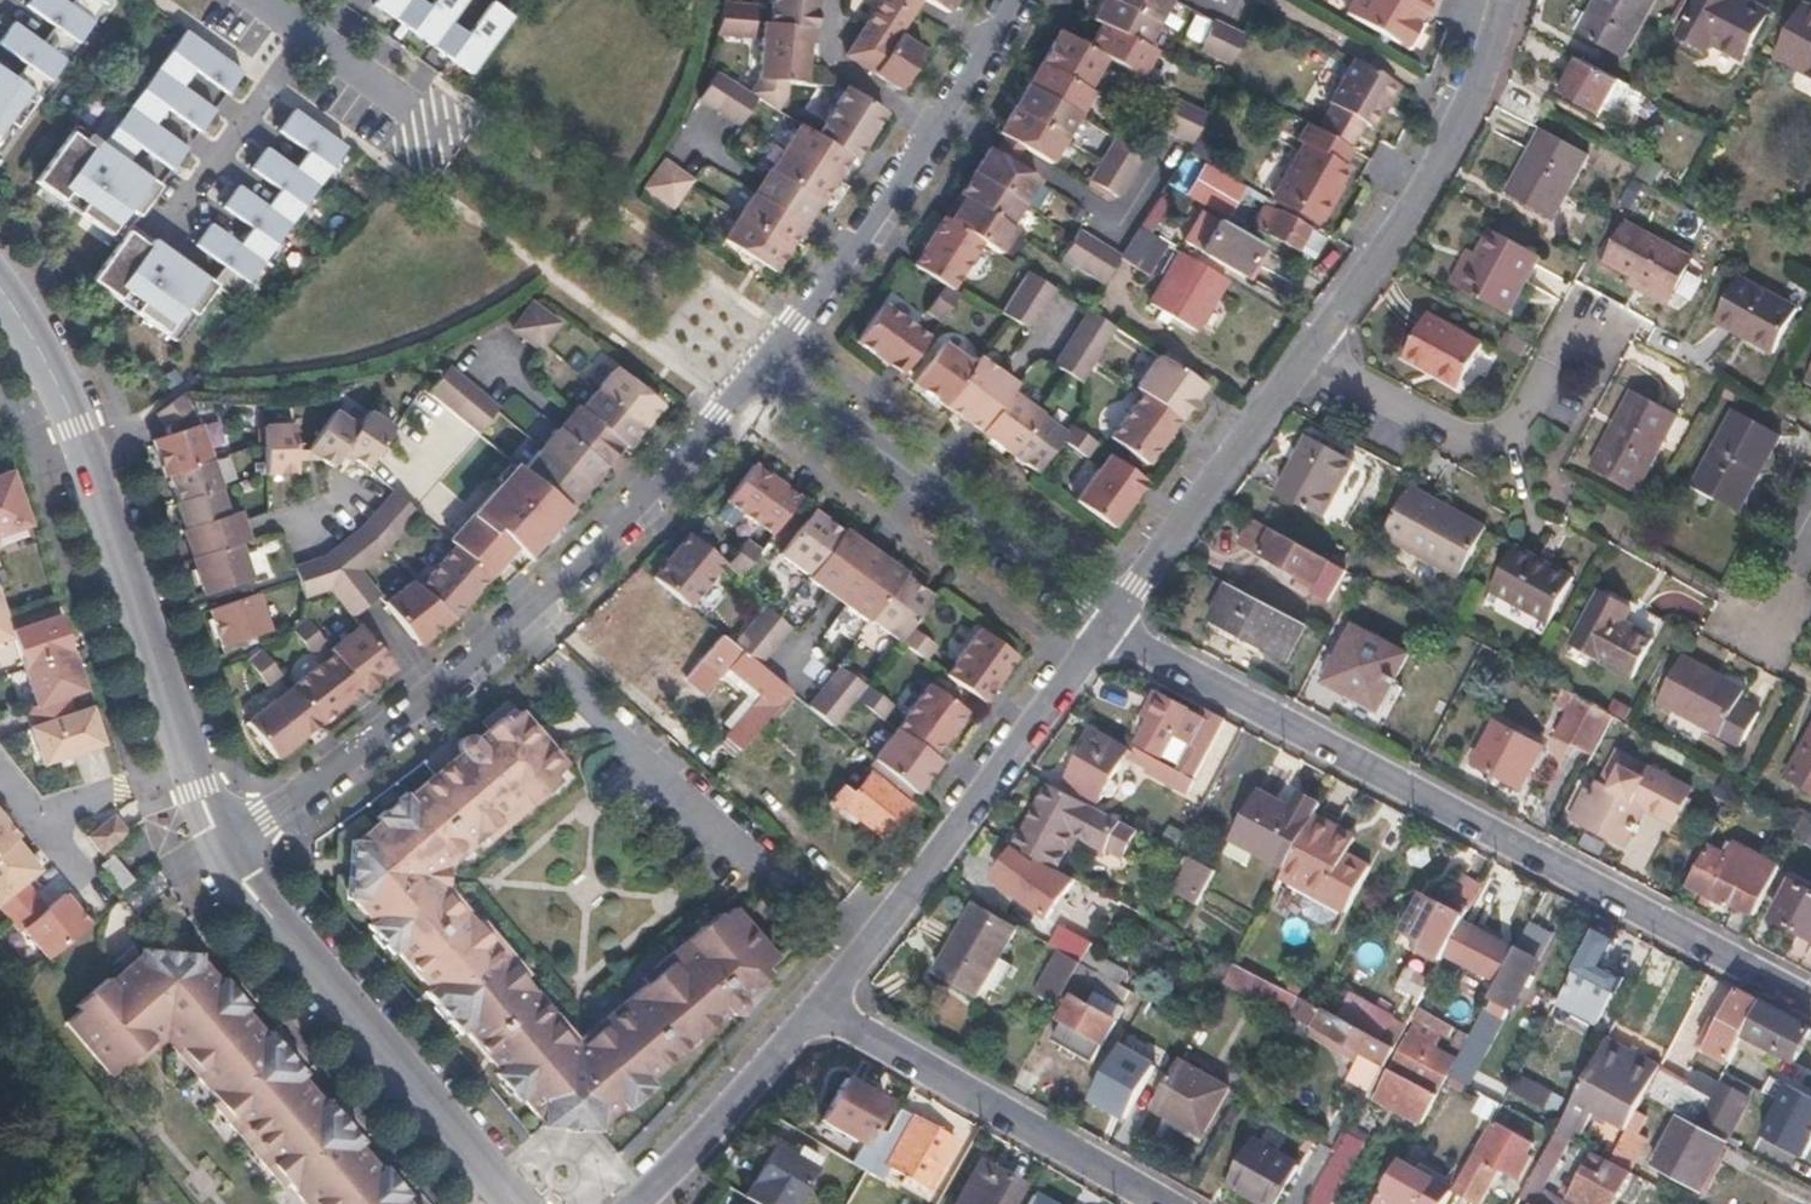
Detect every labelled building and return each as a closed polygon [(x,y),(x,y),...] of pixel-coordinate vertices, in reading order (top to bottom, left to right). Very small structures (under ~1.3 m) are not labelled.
[(109,0),(74,0),(70,5),(62,0),(29,0),(25,6),(54,27),(42,44),(12,23),(0,40),(0,47),(26,66),(14,82),(0,72),(0,129),(5,122),(15,128),(109,0)] [(373,4),(395,19),(409,0),(376,0),(373,4)] [(429,8),(418,0),(409,0),(395,19),(412,32),(429,8)] [(467,0),(435,0),(429,8),(412,32),(433,47),(450,23),(467,0)] [(768,14),(814,19),(816,0),(769,0),(768,14)] [(863,29),(892,47),(897,38),(912,15),(911,14),(887,0),(880,0),(863,29)] [(911,14),(919,0),(887,0),(911,14)] [(937,8),(941,0),(922,0),(937,8)] [(943,0),(941,0),(937,8),(944,13),(949,4),(943,0)] [(1114,0),(1104,0),(1094,20),(1101,24),(1145,47),(1157,23),(1114,0)] [(1157,23),(1169,0),(1114,0),(1157,23)] [(1346,13),(1410,49),(1423,25),(1418,22),(1430,0),(1354,0),(1346,13)] [(1580,33),(1623,56),(1654,0),(1598,0),(1580,33)] [(1743,0),(1701,0),(1680,38),(1708,53),(1714,42),(1744,58),(1768,13),(1743,0)] [(471,75),(512,18),(491,2),(467,35),(450,59),(471,75)] [(754,9),(722,6),(719,21),(752,24),(754,9)] [(1805,9),(1777,59),(1810,77),(1810,12),(1805,9)] [(814,19),(768,14),(767,26),(807,30),(813,31),(814,19)] [(1229,28),(1213,20),(1201,46),(1199,51),(1214,58),(1229,28)] [(752,24),(719,21),(715,37),(750,42),(752,24)] [(450,59),(467,35),(450,23),(433,47),(450,59)] [(1145,47),(1101,24),(1089,47),(1108,58),(1139,76),(1153,51),(1145,47)] [(767,26),(761,25),(761,39),(806,44),(807,30),(767,26)] [(1244,36),(1229,28),(1214,58),(1230,67),(1244,36)] [(863,29),(854,44),(882,61),(892,47),(863,29)] [(1060,30),(1041,62),(1089,89),(1108,58),(1089,47),(1071,37),(1060,30)] [(242,73),(185,31),(169,53),(193,70),(227,94),(242,73)] [(892,47),(882,61),(873,75),(899,91),(922,53),(897,38),(892,47)] [(806,44),(761,39),(758,80),(787,84),(804,86),(806,44)] [(854,44),(846,58),(873,75),(882,61),(854,44)] [(193,70),(169,53),(157,70),(181,87),(193,70)] [(1328,101),(1331,103),(1316,130),(1347,148),(1363,121),(1369,125),(1393,83),(1352,60),(1328,101)] [(1620,79),(1583,60),(1562,98),(1600,118),(1620,79)] [(1041,62),(1027,86),(1078,115),(1093,91),(1089,89),(1041,62)] [(181,87),(157,70),(142,91),(166,109),(199,132),(214,111),(181,87)] [(732,80),(718,71),(700,99),(714,108),(732,80)] [(745,88),(732,80),(714,108),(727,116),(745,88)] [(758,80),(750,92),(758,97),(778,109),(786,96),(787,84),(758,80)] [(1027,86),(1013,109),(1064,139),(1078,115),(1027,86)] [(750,92),(745,88),(727,116),(740,125),(744,120),(758,97),(750,92)] [(841,88),(840,90),(822,118),(860,143),(880,112),(841,88)] [(166,109),(142,91),(129,108),(154,125),(166,109)] [(1191,107),(1178,99),(1163,127),(1178,134),(1191,107)] [(1207,116),(1191,107),(1178,134),(1194,142),(1207,116)] [(154,125),(129,108),(114,129),(138,147),(171,170),(187,149),(154,125)] [(1013,109),(999,133),(1050,163),(1064,139),(1013,109)] [(74,126),(35,182),(118,242),(91,281),(165,334),(183,309),(192,316),(215,286),(234,300),(344,147),(293,110),(278,132),(307,153),(295,170),(265,148),(250,169),(279,191),(268,208),(238,186),(222,208),(252,229),(239,246),(210,224),(195,246),(224,267),(212,284),(160,247),(157,253),(127,230),(159,188),(126,164),(102,146),(74,126)] [(822,118),(813,132),(852,157),(860,143),(822,118)] [(803,126),(788,148),(840,180),(854,158),(852,157),(813,132),(803,126)] [(1302,142),(1308,145),(1277,197),(1319,222),(1350,169),(1344,166),(1353,152),(1347,148),(1316,130),(1311,127),(1302,142)] [(138,147),(114,129),(102,146),(126,164),(138,147)] [(1591,156),(1545,131),(1510,196),(1556,220),(1591,156)] [(1116,138),(1107,153),(1136,169),(1145,155),(1116,138)] [(788,148),(772,171),(822,203),(824,204),(840,180),(788,148)] [(989,148),(975,172),(1025,203),(1039,180),(989,148)] [(1102,162),(1099,167),(1126,183),(1136,169),(1107,153),(1102,162)] [(677,172),(664,163),(647,188),(660,197),(677,172)] [(1099,167),(1090,182),(1117,198),(1126,183),(1099,167)] [(769,169),(764,178),(816,211),(822,203),(772,171),(769,169)] [(1231,181),(1212,169),(1198,192),(1194,189),(1191,195),(1215,209),(1231,181)] [(692,181),(677,172),(660,197),(673,207),(687,187),(692,181)] [(960,194),(964,196),(1011,225),(1025,203),(975,172),(960,194)] [(816,211),(764,178),(757,187),(753,193),(806,226),(811,218),(816,211)] [(753,193),(739,215),(791,249),(806,226),(753,193)] [(964,196),(949,219),(987,243),(998,251),(1015,227),(1011,225),(964,196)] [(1309,228),(1267,204),(1254,226),(1296,250),(1309,228)] [(739,215),(722,240),(774,274),(791,249),(739,215)] [(949,219),(947,218),(924,254),(964,279),(987,243),(949,219)] [(1259,247),(1217,222),(1200,250),(1242,275),(1259,247)] [(1629,223),(1607,262),(1636,277),(1674,297),(1695,258),(1629,223)] [(1540,253),(1494,228),(1463,285),(1510,309),(1540,253)] [(1143,230),(1141,229),(1124,256),(1122,260),(1138,270),(1157,239),(1143,230)] [(1081,230),(1077,236),(1064,257),(1077,265),(1095,238),(1081,230)] [(1109,247),(1095,238),(1077,265),(1092,274),(1109,247)] [(1124,256),(1109,247),(1092,274),(1107,284),(1122,260),(1124,256)] [(1227,280),(1182,253),(1153,303),(1198,330),(1227,280)] [(924,254),(916,267),(947,286),(956,292),(964,279),(924,254)] [(1031,272),(1021,286),(1048,303),(1058,289),(1031,272)] [(1636,277),(1631,287),(1669,307),(1674,297),(1636,277)] [(1800,308),(1742,277),(1719,321),(1776,352),(1800,308)] [(956,292),(947,286),(929,311),(942,321),(961,296),(956,292)] [(1048,303),(1021,286),(1012,299),(1040,316),(1048,303)] [(1003,313),(1008,317),(1029,331),(1040,316),(1012,299),(1003,313)] [(544,313),(531,304),(512,330),(526,339),(544,313)] [(918,329),(888,306),(861,341),(892,364),(918,329)] [(1091,310),(1082,323),(1110,341),(1119,327),(1091,310)] [(559,323),(544,313),(526,339),(540,349),(543,344),(559,323)] [(1486,345),(1430,315),(1406,358),(1463,388),(1486,345)] [(1082,323),(1072,338),(1100,356),(1110,341),(1082,323)] [(930,337),(918,329),(892,364),(904,373),(930,337)] [(1072,338),(1064,351),(1091,369),(1096,362),(1100,356),(1072,338)] [(540,349),(526,339),(510,361),(524,371),(540,349)] [(973,364),(946,344),(917,382),(947,404),(975,365),(973,364)] [(1064,351),(1055,365),(1072,376),(1082,383),(1091,369),(1064,351)] [(1205,381),(1159,352),(1136,387),(1143,392),(1178,418),(1205,381)] [(973,364),(975,365),(947,404),(968,420),(1003,373),(979,356),(973,364)] [(461,378),(448,368),(429,391),(430,393),(441,402),(461,378)] [(619,369),(601,392),(644,426),(662,403),(619,369)] [(1009,378),(1003,373),(968,420),(974,425),(984,432),(1013,392),(1019,385),(1009,378)] [(473,388),(461,378),(441,402),(447,407),(453,412),(473,388)] [(485,398),(473,388),(453,412),(465,422),(485,398)] [(1639,391),(1635,388),(1612,431),(1616,433),(1639,391)] [(1616,433),(1612,431),(1592,468),(1637,492),(1680,413),(1639,391),(1616,433)] [(601,392),(585,413),(623,445),(626,447),(644,426),(601,392)] [(1043,414),(1013,392),(984,432),(1013,454),(1042,416),(1043,414)] [(1143,392),(1133,404),(1169,431),(1178,418),(1143,392)] [(197,407),(185,393),(160,412),(172,426),(197,407)] [(498,408),(485,398),(465,422),(478,432),(495,412),(498,408)] [(1169,431),(1133,404),(1110,434),(1146,461),(1169,431)] [(577,407),(571,414),(617,452),(623,445),(585,413),(577,407)] [(356,428),(357,429),(342,453),(347,456),(366,467),(376,452),(391,431),(393,428),(368,410),(356,428)] [(1781,434),(1738,410),(1695,487),(1739,511),(1781,434)] [(356,428),(331,413),(307,450),(333,467),(342,453),(357,429),(356,428)] [(565,421),(559,428),(605,466),(611,459),(617,452),(571,414),(565,421)] [(1066,434),(1042,416),(1013,454),(1037,473),(1062,438),(1066,434)] [(199,422),(150,440),(163,477),(168,476),(212,461),(199,422)] [(262,427),(263,444),(264,475),(296,474),(295,451),(295,426),(262,427)] [(1066,434),(1062,438),(1087,456),(1096,444),(1071,426),(1066,434)] [(559,428),(541,449),(588,487),(605,466),(559,428)] [(1355,460),(1309,437),(1277,494),(1324,518),(1355,460)] [(541,449),(524,470),(570,508),(588,487),(541,449)] [(1107,455),(1099,466),(1136,493),(1144,481),(1107,455)] [(212,461),(168,476),(177,502),(218,489),(221,488),(212,461)] [(524,470),(517,464),(473,511),(494,531),(499,526),(521,548),(529,556),(570,508),(524,470)] [(784,490),(752,466),(724,503),(756,527),(784,490)] [(1099,466),(1075,497),(1111,524),(1136,493),(1099,466)] [(0,476),(0,537),(34,526),(16,471),(0,476)] [(1412,486),(1409,492),(1446,513),(1449,506),(1412,486)] [(177,502),(174,503),(183,531),(186,530),(227,517),(218,489),(177,502)] [(798,501),(784,490),(756,527),(770,538),(798,501)] [(394,492),(384,504),(407,526),(418,514),(394,492)] [(1409,492),(1385,536),(1461,577),(1488,528),(1449,506),(1446,513),(1409,492)] [(384,504),(373,515),(397,537),(407,526),(384,504)] [(227,517),(186,530),(191,547),(203,598),(249,583),(238,550),(257,548),(251,528),(246,511),(227,517)] [(447,539),(456,548),(490,580),(504,565),(521,548),(499,526),(494,531),(473,511),(461,523),(447,539)] [(838,534),(810,514),(777,558),(805,580),(807,581),(809,579),(840,536),(838,534)] [(373,515),(363,527),(384,550),(397,537),(373,515)] [(1254,520),(1241,543),(1301,576),(1299,579),(1316,588),(1331,561),(1254,520)] [(363,527),(350,538),(370,563),(381,554),(384,550),(363,527)] [(844,530),(840,536),(809,579),(830,594),(848,570),(865,546),(844,530)] [(300,533),(285,538),(294,567),(310,562),(300,533)] [(691,534),(682,546),(716,573),(724,562),(691,534)] [(350,538),(337,548),(357,573),(360,570),(370,563),(350,538)] [(760,552),(745,540),(727,564),(741,577),(760,552)] [(716,573),(682,546),(655,578),(689,606),(716,573)] [(876,554),(865,546),(848,570),(857,579),(864,582),(881,558),(876,554)] [(1571,579),(1513,547),(1488,593),(1546,625),(1571,579)] [(337,548),(326,557),(340,584),(346,581),(357,573),(337,548)] [(490,580),(456,548),(418,588),(451,617),(490,580)] [(326,557),(310,562),(320,593),(327,591),(332,589),(340,584),(326,557)] [(881,558),(864,582),(846,606),(845,607),(866,622),(868,619),(901,576),(903,574),(881,558)] [(310,562),(294,567),(304,598),(320,593),(310,562)] [(357,573),(346,581),(364,604),(378,593),(360,570),(357,573)] [(857,579),(848,570),(830,594),(838,600),(846,606),(864,582),(857,579)] [(930,598),(901,576),(868,619),(899,641),(907,630),(930,598)] [(340,584),(332,589),(352,614),(364,604),(346,581),(340,584)] [(418,588),(411,581),(384,603),(416,644),(451,617),(418,588)] [(1310,626),(1233,585),(1211,627),(1289,667),(1310,626)] [(11,622),(0,588),(0,625),(11,622)] [(1629,609),(1600,594),(1570,649),(1630,681),(1653,640),(1621,623),(1629,609)] [(253,595),(207,610),(220,649),(266,633),(253,595)] [(764,606),(754,619),(778,639),(789,626),(778,617),(764,606)] [(1660,626),(1629,609),(1621,623),(1653,640),(1660,626)] [(15,639),(25,670),(74,655),(62,617),(14,632),(13,633),(15,639)] [(305,618),(292,627),(312,654),(325,644),(305,618)] [(754,619),(744,630),(769,650),(778,639),(754,619)] [(0,625),(0,645),(10,641),(15,639),(13,633),(14,632),(11,622),(0,625)] [(360,623),(328,647),(333,654),(334,653),(360,687),(362,689),(384,672),(376,661),(384,655),(360,623)] [(1406,655),(1353,627),(1323,683),(1345,695),(1348,690),(1377,705),(1389,684),(1395,688),(1398,683),(1402,679),(1394,675),(1406,655)] [(1014,657),(976,629),(953,660),(991,688),(1014,657)] [(769,650),(744,630),(734,643),(743,651),(758,663),(769,650)] [(907,630),(899,641),(924,659),(933,648),(907,630)] [(734,643),(724,635),(705,658),(723,674),(730,666),(743,651),(734,643)] [(261,649),(246,661),(266,687),(281,675),(261,649)] [(743,651),(730,666),(762,694),(775,678),(758,663),(743,651)] [(333,654),(321,663),(348,697),(360,687),(334,653),(333,654)] [(74,655),(25,670),(38,707),(25,711),(32,731),(75,716),(69,698),(87,693),(74,655)] [(384,655),(376,661),(384,672),(392,666),(384,655)] [(1742,692),(1680,659),(1656,704),(1738,748),(1756,714),(1736,704),(1742,692)] [(953,660),(944,673),(982,700),(991,688),(953,660)] [(321,663),(291,687),(317,721),(348,697),(321,663)] [(841,667),(830,681),(855,699),(865,687),(866,686),(841,667)] [(775,678),(762,694),(750,707),(765,719),(791,690),(775,678)] [(830,681),(819,694),(843,714),(855,699),(830,681)] [(964,712),(926,684),(901,716),(940,745),(964,712)] [(291,687),(277,698),(304,731),(317,721),(291,687)] [(865,687),(855,699),(880,718),(889,706),(865,687)] [(1577,697),(1563,689),(1555,703),(1570,711),(1577,697)] [(843,714),(819,694),(810,706),(834,725),(843,714)] [(1147,714),(1154,718),(1140,742),(1165,755),(1176,735),(1190,711),(1158,694),(1147,714)] [(1577,697),(1570,711),(1557,734),(1588,751),(1608,713),(1577,697)] [(304,731),(277,698),(246,722),(272,755),(304,731)] [(517,707),(512,701),(498,714),(472,736),(469,734),(466,733),(462,733),(459,735),(457,737),(456,741),(457,744),(460,747),(355,838),(353,867),(352,897),(436,995),(546,1123),(549,1127),(549,1136),(575,1138),(603,1141),(604,1135),(611,1130),(646,1100),(643,1097),(723,1027),(729,1031),(737,1031),(741,1026),(740,1020),(737,1016),(766,990),(761,984),(770,975),(727,926),(714,937),(709,931),(695,943),(641,992),(633,998),(638,1004),(593,1043),(589,1039),(585,1044),(582,1041),(563,1018),(559,1021),(524,981),(527,978),(492,937),(479,922),(476,925),(445,889),(445,884),(447,868),(496,823),(501,828),(514,816),(548,786),(555,780),(550,775),(565,762),(517,707)] [(765,719),(750,707),(719,743),(733,756),(765,719)] [(1198,715),(1190,711),(1176,735),(1192,744),(1195,738),(1202,742),(1197,751),(1206,756),(1225,719),(1202,707),(1198,715)] [(75,716),(32,731),(44,767),(104,747),(93,710),(75,716)] [(901,716),(893,727),(932,755),(940,745),(901,716)] [(1543,745),(1496,721),(1476,760),(1521,784),(1536,757),(1540,749),(1543,745)] [(893,727),(871,756),(913,791),(937,759),(932,755),(893,727)] [(1127,749),(1094,731),(1067,781),(1100,799),(1105,791),(1112,778),(1116,770),(1125,754),(1127,749)] [(1785,779),(1810,793),(1810,731),(1785,779)] [(1132,757),(1149,767),(1147,769),(1187,791),(1194,778),(1131,744),(1127,749),(1125,754),(1132,757)] [(860,747),(848,762),(865,778),(869,772),(906,803),(915,792),(913,791),(871,756),(860,747)] [(1547,753),(1540,749),(1536,757),(1543,761),(1547,753)] [(1132,757),(1125,754),(1116,770),(1123,774),(1132,757)] [(1607,786),(1597,781),(1592,790),(1587,787),(1572,814),(1625,842),(1645,805),(1673,820),(1691,786),(1651,764),(1645,775),(1620,762),(1607,786)] [(865,778),(853,792),(843,804),(857,816),(880,836),(906,803),(869,772),(865,778)] [(1116,781),(1112,778),(1105,791),(1109,794),(1113,794),(1116,791),(1118,786),(1116,781)] [(853,792),(842,783),(828,800),(853,821),(857,816),(843,804),(853,792)] [(1139,830),(1051,784),(1025,833),(1016,829),(1007,844),(1048,865),(1057,869),(1074,836),(1104,852),(1106,849),(1113,835),(1131,845),(1139,830)] [(1298,793),(1293,790),(1283,807),(1289,810),(1298,793)] [(1283,807),(1255,792),(1230,840),(1283,868),(1312,812),(1317,803),(1298,793),(1289,810),(1283,807)] [(1339,827),(1312,812),(1283,868),(1282,870),(1347,904),(1368,864),(1345,852),(1330,844),(1339,827)] [(14,838),(17,836),(0,815),(0,850),(14,838)] [(115,815),(88,837),(103,855),(129,833),(115,815)] [(1355,835),(1339,827),(1330,844),(1345,852),(1355,835)] [(1131,845),(1113,835),(1106,849),(1124,858),(1131,845)] [(0,850),(0,908),(7,917),(35,894),(26,882),(40,871),(14,838),(0,850)] [(1728,858),(1709,849),(1690,886),(1727,906),(1729,902),(1752,914),(1779,864),(1736,842),(1728,858)] [(1045,872),(1015,851),(994,879),(1028,901),(1032,896),(1038,888),(1047,876),(1049,875),(1045,872)] [(113,856),(102,866),(122,890),(134,880),(113,856)] [(1214,870),(1195,860),(1181,885),(1201,896),(1214,870)] [(1045,872),(1049,875),(1047,876),(1071,889),(1076,879),(1057,869),(1048,865),(1045,872)] [(1476,888),(1457,878),(1443,904),(1461,915),(1476,888)] [(1071,889),(1065,901),(1137,938),(1149,917),(1076,879),(1071,889)] [(1792,882),(1773,918),(1810,938),(1810,892),(1792,882)] [(1043,892),(1038,888),(1032,896),(1037,899),(1043,892)] [(35,894),(7,917),(20,933),(22,930),(47,959),(89,924),(65,895),(47,909),(35,894)] [(1443,904),(1425,894),(1405,929),(1413,934),(1408,941),(1421,948),(1438,957),(1461,915),(1443,904)] [(1015,925),(973,901),(945,952),(950,954),(938,975),(976,995),(1015,925)] [(1515,945),(1461,915),(1438,957),(1492,987),(1513,947),(1515,945)] [(1051,925),(1040,919),(1032,934),(1060,950),(1068,935),(1051,925)] [(1547,933),(1534,925),(1520,951),(1533,958),(1547,933)] [(1614,938),(1593,927),(1569,969),(1597,983),(1600,985),(1608,989),(1613,992),(1622,977),(1599,965),(1614,938)] [(1520,951),(1513,947),(1492,987),(1487,995),(1491,997),(1507,1005),(1520,982),(1526,971),(1533,958),(1520,951)] [(1082,962),(1060,950),(1037,991),(1057,1003),(1064,991),(1082,962)] [(1233,964),(1221,957),(1205,987),(1216,994),(1220,986),(1233,964)] [(91,1018),(79,1028),(123,1082),(140,1068),(144,1073),(178,1044),(207,1078),(232,1107),(227,1111),(297,1194),(302,1190),(314,1203),(411,1203),(318,1095),(266,1034),(210,969),(182,965),(154,961),(120,989),(117,985),(85,1011),(91,1018)] [(1097,971),(1082,962),(1064,991),(1075,998),(1081,1001),(1088,987),(1097,971)] [(1259,978),(1233,964),(1220,986),(1247,1000),(1259,978)] [(1597,983),(1569,969),(1550,1006),(1566,1015),(1573,1003),(1584,1008),(1597,983)] [(1097,971),(1088,987),(1126,1008),(1135,992),(1097,971)] [(1532,975),(1526,971),(1520,982),(1526,985),(1532,975)] [(1608,989),(1600,985),(1597,992),(1605,996),(1608,989)] [(1733,995),(1728,1005),(1716,1025),(1739,1038),(1744,1029),(1760,1000),(1737,988),(1733,995)] [(1733,995),(1727,992),(1721,1001),(1728,1005),(1733,995)] [(1298,997),(1289,1013),(1327,1033),(1336,1017),(1313,1005),(1298,997)] [(1507,1005),(1491,997),(1485,1008),(1500,1017),(1507,1005)] [(1081,1001),(1075,998),(1051,1040),(1091,1063),(1116,1021),(1106,1016),(1099,1012),(1081,1001)] [(1760,1000),(1744,1029),(1798,1058),(1810,1033),(1810,1027),(1760,1000)] [(1110,1010),(1103,1006),(1099,1012),(1106,1016),(1110,1010)] [(1481,1006),(1467,1031),(1453,1056),(1442,1076),(1462,1085),(1500,1017),(1485,1008),(1481,1006)] [(1457,1031),(1421,1011),(1415,1024),(1429,1031),(1438,1036),(1450,1043),(1457,1031)] [(1336,1017),(1327,1033),(1380,1063),(1390,1046),(1336,1017)] [(1665,1046),(1612,1018),(1558,1116),(1579,1127),(1597,1094),(1629,1111),(1636,1100),(1640,1092),(1653,1069),(1665,1046)] [(1716,1025),(1710,1037),(1733,1050),(1739,1038),(1716,1025)] [(1438,1036),(1429,1031),(1423,1041),(1433,1046),(1438,1036)] [(1423,1041),(1406,1032),(1386,1069),(1432,1094),(1442,1076),(1453,1056),(1433,1046),(1423,1041)] [(1160,1065),(1124,1045),(1091,1105),(1127,1125),(1160,1065)] [(1228,1085),(1178,1059),(1150,1108),(1200,1135),(1228,1085)] [(1653,1069),(1640,1092),(1681,1114),(1694,1121),(1706,1098),(1653,1069)] [(885,1101),(844,1077),(820,1119),(861,1143),(851,1160),(864,1168),(877,1146),(882,1136),(870,1128),(885,1101)] [(1717,1078),(1706,1098),(1694,1121),(1722,1136),(1745,1093),(1717,1078)] [(1797,1087),(1770,1138),(1810,1160),(1810,1094),(1797,1087)] [(1636,1100),(1629,1111),(1605,1156),(1625,1167),(1643,1133),(1633,1128),(1642,1112),(1640,1111),(1643,1104),(1636,1100)] [(911,1116),(898,1108),(882,1136),(877,1146),(890,1153),(911,1116)] [(1694,1121),(1681,1114),(1651,1169),(1695,1193),(1725,1137),(1722,1136),(1694,1121)] [(1500,1118),(1494,1115),(1474,1153),(1491,1162),(1515,1176),(1527,1154),(1523,1152),(1503,1141),(1510,1129),(1498,1122),(1500,1118)] [(953,1140),(911,1116),(890,1153),(885,1162),(906,1174),(919,1151),(939,1163),(953,1140)] [(1500,1118),(1498,1122),(1510,1129),(1513,1130),(1515,1126),(1500,1118)] [(1513,1130),(1510,1129),(1503,1141),(1523,1152),(1532,1135),(1515,1126),(1513,1130)] [(1566,1135),(1552,1128),(1515,1194),(1529,1202),(1566,1135)] [(1343,1131),(1303,1203),(1324,1203),(1360,1140),(1343,1131)] [(793,1154),(774,1143),(752,1180),(793,1203),(815,1166),(793,1154)] [(1287,1161),(1254,1143),(1236,1174),(1269,1193),(1287,1161)] [(820,1156),(798,1144),(793,1154),(815,1166),(820,1156)] [(1588,1147),(1567,1184),(1564,1190),(1563,1192),(1585,1203),(1608,1203),(1629,1169),(1625,1167),(1605,1156),(1588,1147)] [(939,1163),(919,1151),(906,1174),(926,1186),(939,1163)] [(1474,1153),(1470,1151),(1449,1189),(1470,1201),(1491,1162),(1474,1153)] [(1308,1191),(1324,1165),(1306,1155),(1291,1181),(1308,1191)] [(979,1159),(953,1203),(1008,1203),(1020,1183),(979,1159)] [(1396,1159),(1371,1203),(1441,1203),(1449,1189),(1396,1159)] [(1236,1174),(1230,1185),(1263,1203),(1269,1193),(1236,1174)] [(743,1195),(758,1203),(793,1203),(752,1180),(743,1195)] [(1567,1184),(1561,1181),(1558,1187),(1564,1190),(1567,1184)] [(1510,1203),(1533,1203),(1529,1202),(1515,1194),(1510,1203)]
